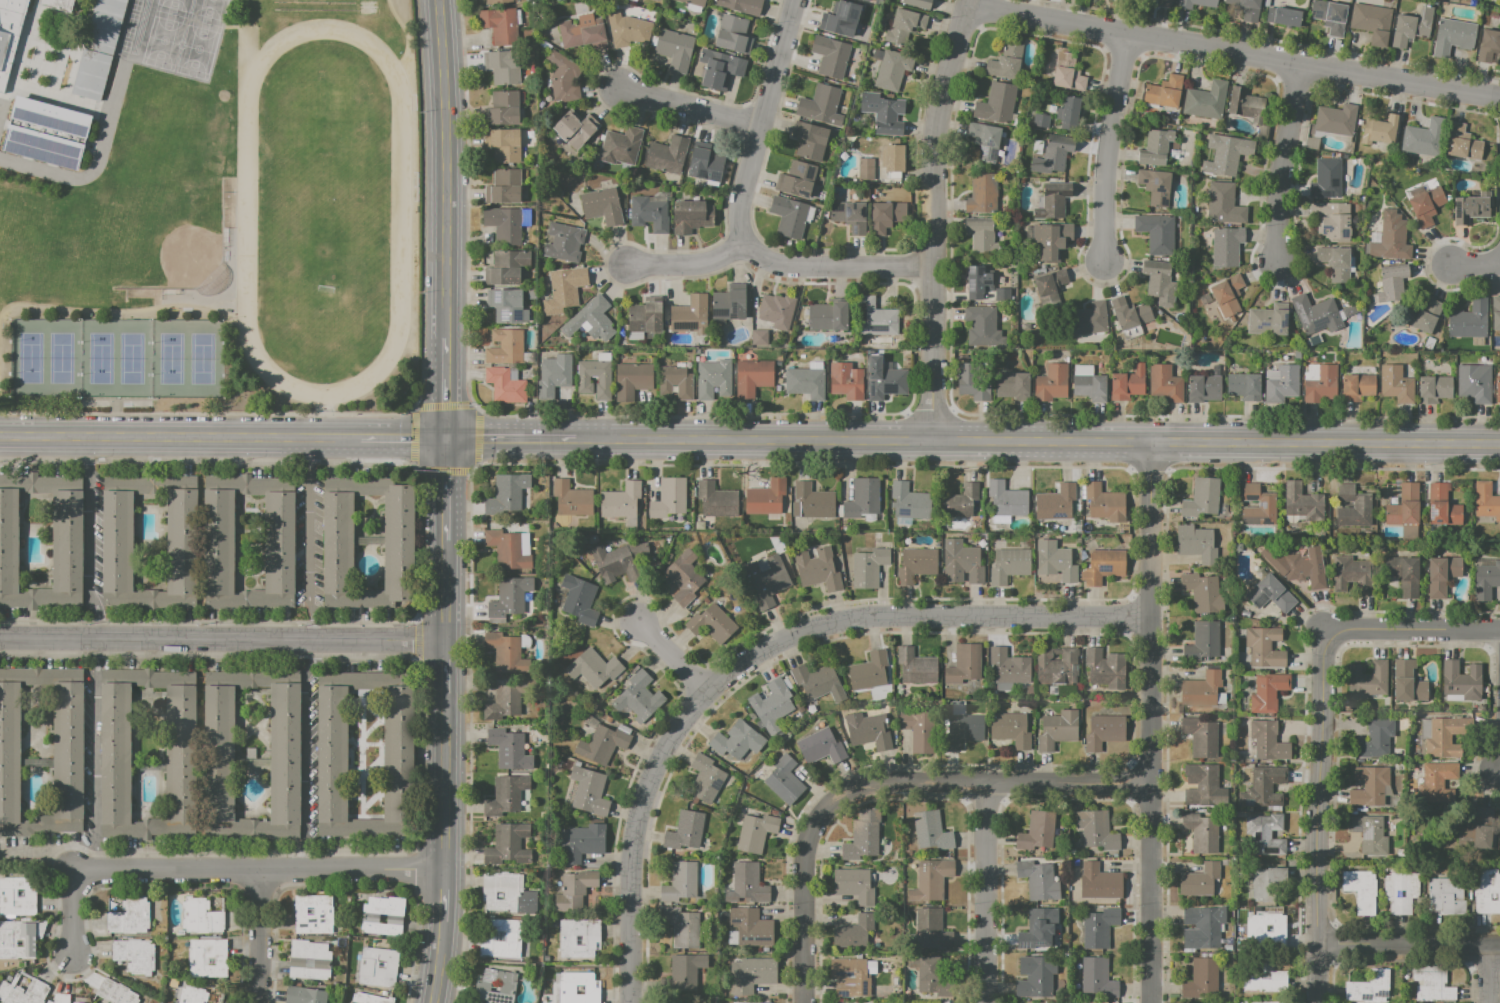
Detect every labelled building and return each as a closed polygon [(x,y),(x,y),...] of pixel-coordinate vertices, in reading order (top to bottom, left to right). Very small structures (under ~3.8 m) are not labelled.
[(2,92),(0,91),(0,0),(27,0),(2,92)] [(38,3),(39,0),(73,0),(70,12),(38,3)] [(82,46),(94,0),(126,0),(111,54),(82,46)] [(712,5),(714,0),(763,0),(758,17),(712,5)] [(818,28),(852,38),(861,6),(839,0),(835,15),(823,12),(818,28)] [(902,3),(903,0),(933,0),(930,11),(902,3)] [(1177,7),(1178,0),(1217,0),(1216,8),(1192,4),(1191,9),(1177,7)] [(1223,3),(1224,0),(1260,0),(1259,8),(1260,8),(1257,23),(1242,21),(1244,10),(1242,9),(1243,6),(1223,3)] [(1314,0),(1310,19),(1325,21),(1324,28),(1330,29),(1329,37),(1343,39),(1349,6),(1314,0)] [(1355,3),(1393,10),(1386,48),(1370,45),(1373,31),(1350,27),(1355,3)] [(1268,7),(1275,8),(1275,6),(1301,11),(1298,27),(1266,21),(1268,7)] [(1399,14),(1421,18),(1423,6),(1436,8),(1430,39),(1415,36),(1414,39),(1408,38),(1406,49),(1392,47),(1399,14)] [(478,11),(516,8),(518,44),(493,46),(492,28),(479,29),(478,11)] [(607,10),(614,49),(631,45),(630,40),(632,40),(648,44),(654,23),(626,16),(621,17),(618,8),(607,10)] [(928,16),(924,31),(912,28),(911,33),(907,32),(903,45),(883,40),(886,30),(889,31),(896,8),(917,13),(928,16)] [(722,13),(749,20),(745,36),(753,38),(748,54),(714,45),(722,13)] [(1441,18),(1478,26),(1473,51),(1456,47),(1454,59),(1434,55),(1441,18)] [(558,22),(563,49),(585,45),(585,47),(596,45),(597,50),(608,48),(603,24),(582,27),(582,22),(571,24),(570,20),(558,22)] [(660,28),(695,38),(685,75),(668,70),(671,58),(658,54),(660,47),(655,46),(660,28)] [(1484,29),(1499,32),(1499,55),(1494,54),(1492,64),(1478,62),(1484,29)] [(852,45),(841,81),(817,74),(822,55),(810,52),(815,34),(852,45)] [(1004,42),(1023,45),(1016,80),(984,74),(987,59),(998,61),(999,55),(1002,56),(1004,42)] [(704,47),(747,60),(742,77),(730,73),(724,92),(701,85),(707,64),(699,62),(704,47)] [(82,48),(111,56),(99,101),(70,93),(82,48)] [(551,48),(583,68),(576,78),(573,76),(570,81),(571,85),(579,85),(580,99),(563,102),(562,98),(554,98),(550,77),(557,66),(545,59),(551,48)] [(884,49),(914,58),(910,71),(904,69),(896,93),(873,86),(881,60),(871,57),(874,48),(883,51),(884,49)] [(482,52),(483,70),(493,70),(494,86),(505,85),(505,84),(520,83),(518,50),(482,52)] [(1058,51),(1077,54),(1075,68),(1081,69),(1080,75),(1089,77),(1086,92),(1052,86),(1058,51)] [(1147,84),(1161,87),(1162,81),(1168,82),(1169,74),(1184,76),(1179,109),(1144,103),(1147,84)] [(1187,89),(1210,93),(1212,79),(1229,82),(1222,121),(1183,114),(1187,89)] [(991,81),(1017,86),(1010,124),(972,117),(975,101),(986,103),(991,81)] [(795,115),(840,127),(844,116),(834,114),(841,89),(817,83),(812,101),(800,98),(795,115)] [(1233,86),(1247,88),(1246,95),(1267,99),(1262,125),(1252,124),(1253,118),(1228,114),(1233,86)] [(491,91),(504,91),(518,90),(519,124),(485,125),(484,108),(492,108),(491,91)] [(860,99),(860,92),(879,93),(878,99),(883,99),(883,100),(905,101),(904,114),(896,114),(896,121),(904,122),(903,135),(875,134),(875,122),(874,122),(875,113),(860,112),(860,99)] [(15,95),(9,117),(85,137),(91,115),(15,95)] [(1064,96),(1082,98),(1076,132),(1060,129),(1061,122),(1055,121),(1057,107),(1062,108),(1064,96)] [(1319,107),(1343,110),(1344,104),(1358,106),(1354,129),(1352,128),(1351,137),(1315,131),(1319,107)] [(570,108),(582,120),(588,113),(600,125),(575,152),(556,135),(558,133),(552,127),(570,108)] [(1035,113),(1050,116),(1049,128),(1033,126),(1035,113)] [(1366,117),(1387,121),(1388,114),(1402,116),(1397,144),(1373,140),(1372,146),(1362,144),(1366,117)] [(1406,126),(1429,129),(1431,116),(1447,119),(1441,158),(1402,151),(1406,126)] [(795,120),(830,129),(821,163),(795,155),(800,139),(791,136),(795,120)] [(7,122),(0,149),(76,170),(83,143),(7,122)] [(969,122),(1002,128),(996,163),(976,159),(979,144),(973,143),(975,137),(966,136),(969,122)] [(1452,122),(1447,155),(1482,161),(1485,143),(1472,140),(1472,134),(1466,133),(1467,125),(1452,122)] [(626,125),(643,130),(634,166),(616,161),(614,165),(598,160),(605,130),(623,135),(626,125)] [(1185,134),(1186,128),(1193,130),(1192,136),(1185,134)] [(484,129),(519,129),(520,163),(494,163),(494,147),(484,147),(484,129)] [(1148,129),(1175,132),(1174,142),(1169,142),(1167,167),(1138,164),(1139,150),(1146,151),(1148,129)] [(672,134),(688,138),(679,175),(644,166),(651,142),(669,146),(672,134)] [(1038,159),(1044,159),(1048,135),(1076,139),(1074,153),(1067,152),(1064,173),(1037,169),(1038,159)] [(1218,136),(1256,141),(1254,156),(1239,154),(1236,178),(1212,174),(1218,136)] [(881,145),(903,145),(903,175),(895,175),(895,172),(885,172),(885,167),(881,167),(881,145)] [(687,176),(693,147),(710,150),(710,153),(724,156),(719,182),(687,176)] [(858,158),(874,158),(873,179),(858,179),(858,158)] [(773,190),(808,199),(817,166),(792,159),(788,175),(778,172),(773,190)] [(1310,183),(1317,183),(1317,160),(1342,160),(1342,197),(1310,197),(1310,183)] [(494,169),(520,169),(520,203),(484,203),(484,186),(494,186),(494,169)] [(1139,170),(1172,173),(1168,208),(1150,206),(1151,192),(1145,192),(1146,185),(1138,184),(1139,170)] [(965,198),(971,198),(972,173),(997,174),(997,212),(965,212),(965,198)] [(1212,182),(1236,184),(1234,206),(1248,207),(1247,223),(1214,221),(1215,209),(1210,209),(1212,182)] [(1035,209),(1043,209),(1043,184),(1073,184),(1073,197),(1066,197),(1065,219),(1035,218),(1035,209)] [(1409,199),(1441,186),(1448,204),(1435,209),(1437,215),(1432,218),(1435,225),(1422,230),(1409,199)] [(580,194),(615,187),(623,224),(606,228),(604,216),(585,220),(580,194)] [(1456,197),(1481,197),(1481,192),(1492,192),(1492,220),(1469,220),(1469,226),(1455,226),(1456,197)] [(1390,197),(1395,194),(1399,201),(1394,204),(1390,197)] [(631,197),(631,195),(648,196),(648,201),(666,202),(666,217),(668,217),(668,235),(652,234),(653,222),(644,222),(644,227),(630,227),(631,197)] [(773,195),(809,205),(800,240),(776,234),(781,216),(769,213),(773,195)] [(675,201),(675,208),(673,208),(674,236),(691,236),(691,228),(698,228),(698,227),(712,226),(712,205),(705,205),(705,200),(675,201)] [(830,202),(865,202),(865,236),(851,236),(851,225),(844,225),(844,221),(830,221),(830,202)] [(871,202),(905,203),(905,222),(891,222),(891,228),(885,227),(885,236),(871,236),(871,202)] [(1312,203),(1351,204),(1350,242),(1324,241),(1324,234),(1318,234),(1318,217),(1324,217),(1324,214),(1312,214),(1312,203)] [(1384,208),(1398,209),(1397,214),(1402,214),(1402,220),(1408,221),(1406,245),(1413,246),(1412,260),(1381,258),(1384,208)] [(483,209),(521,209),(521,246),(495,246),(495,227),(483,227),(483,209)] [(1135,216),(1175,217),(1174,256),(1148,255),(1148,233),(1135,233),(1135,216)] [(965,218),(994,218),(994,243),(999,243),(999,253),(971,253),(972,232),(965,232),(965,218)] [(549,222),(585,229),(582,245),(580,245),(579,252),(581,252),(578,263),(542,256),(545,242),(552,244),(553,236),(547,235),(549,222)] [(1074,225),(1074,241),(1065,241),(1065,250),(1060,250),(1060,264),(1033,264),(1034,224),(1074,225)] [(1215,228),(1246,229),(1245,244),(1240,244),(1239,268),(1214,267),(1215,228)] [(1351,249),(1350,283),(1332,282),(1332,263),(1317,263),(1318,248),(1351,249)] [(493,251),(530,251),(530,267),(520,267),(520,285),(484,284),(484,267),(493,268),(493,251)] [(1144,260),(1173,263),(1171,282),(1177,283),(1175,309),(1158,307),(1159,299),(1147,297),(1150,275),(1143,274),(1144,260)] [(1382,267),(1409,265),(1410,279),(1403,279),(1405,301),(1378,303),(1377,293),(1384,293),(1382,267)] [(968,266),(984,266),(984,292),(982,292),(982,300),(967,300),(968,266)] [(550,271),(587,267),(589,287),(576,288),(578,304),(562,306),(563,312),(544,314),(543,300),(553,299),(550,271)] [(1033,279),(1065,269),(1069,283),(1059,286),(1061,293),(1058,294),(1062,307),(1043,313),(1033,279)] [(1210,287),(1240,273),(1246,287),(1234,292),(1243,312),(1225,320),(1210,287)] [(995,288),(1011,288),(1011,302),(995,302),(995,288)] [(487,289),(522,290),(522,323),(495,323),(495,306),(487,306),(487,289)] [(712,292),(729,293),(729,289),(745,289),(745,320),(712,319),(712,292)] [(598,292),(559,329),(567,337),(579,326),(593,340),(598,336),(604,342),(616,331),(610,325),(612,323),(602,312),(610,305),(598,292)] [(670,306),(689,306),(689,293),(707,293),(706,335),(695,335),(695,331),(670,331),(670,306)] [(1291,299),(1305,293),(1312,307),(1332,298),(1339,312),(1354,306),(1363,311),(1307,335),(1291,299)] [(763,294),(773,297),(774,294),(784,297),(784,295),(797,299),(786,333),(772,328),(773,323),(758,318),(760,313),(758,312),(763,294)] [(875,295),(875,310),(897,310),(897,335),(858,335),(858,295),(875,295)] [(628,305),(643,305),(643,296),(661,296),(661,301),(661,331),(628,331),(628,305)] [(1110,301),(1123,296),(1127,307),(1133,305),(1134,308),(1148,303),(1155,321),(1140,326),(1143,335),(1125,341),(1110,301)] [(1491,296),(1490,329),(1499,329),(1499,296),(1491,296)] [(1449,311),(1472,312),(1473,298),(1489,299),(1488,337),(1448,336),(1449,311)] [(1400,322),(1432,336),(1444,306),(1431,300),(1427,311),(1408,303),(1400,322)] [(1091,310),(1090,303),(1106,301),(1109,333),(1070,336),(1067,312),(1091,310)] [(808,304),(832,304),(832,302),(847,302),(847,331),(808,331),(808,304)] [(964,306),(996,307),(995,331),(1001,331),(1001,336),(1005,336),(1005,345),(967,345),(967,333),(968,333),(968,329),(971,329),(971,320),(964,320),(964,306)] [(1250,309),(1289,311),(1287,336),(1248,334),(1250,309)] [(491,330),(523,329),(523,363),(484,363),(484,348),(500,348),(500,341),(491,341),(491,330)] [(752,330),(767,330),(767,345),(752,345),(752,330)] [(556,358),(556,354),(571,354),(572,387),(554,387),(554,400),(538,400),(538,381),(540,381),(540,364),(543,364),(543,359),(556,358)] [(869,355),(881,355),(881,362),(891,362),(891,370),(907,370),(907,394),(883,394),(883,401),(869,401),(869,355)] [(698,362),(718,362),(718,359),(731,359),(731,396),(718,396),(718,386),(713,386),(713,400),(698,400),(698,362)] [(577,361),(611,361),(611,400),(595,400),(595,384),(599,384),(599,377),(589,377),(589,383),(593,383),(593,393),(577,393),(577,361)] [(737,361),(774,361),(774,387),(754,387),(754,399),(736,399),(737,361)] [(830,362),(852,363),(852,369),(863,369),(863,401),(845,401),(845,395),(830,394),(831,378),(830,378),(830,362)] [(957,363),(979,364),(979,375),(991,376),(990,401),(973,400),(973,394),(957,394),(957,363)] [(1115,374),(1135,374),(1135,363),(1145,364),(1145,396),(1129,395),(1129,401),(1111,401),(1111,380),(1115,380),(1115,374)] [(617,364),(652,364),(652,389),(634,389),(634,401),(617,401),(617,364)] [(1036,377),(1047,377),(1048,364),(1068,365),(1066,399),(1052,398),(1052,403),(1035,402),(1036,377)] [(1150,365),(1172,366),(1172,378),(1183,378),(1183,404),(1166,404),(1166,396),(1150,396),(1150,365)] [(1305,380),(1319,381),(1320,365),(1338,366),(1337,399),(1323,399),(1322,404),(1304,403),(1305,380)] [(659,366),(686,366),(685,373),(693,373),(693,400),(677,400),(677,385),(671,385),(671,396),(659,395),(659,366)] [(1266,379),(1279,380),(1279,366),(1300,366),(1299,397),(1284,397),(1284,403),(1266,403),(1266,379)] [(1383,366),(1403,366),(1403,378),(1415,378),(1415,404),(1398,404),(1398,397),(1382,397),(1383,366)] [(1460,366),(1492,366),(1492,405),(1475,405),(1475,398),(1460,398),(1460,366)] [(485,367),(509,367),(509,380),(526,380),(526,403),(493,403),(493,383),(485,383),(485,367)] [(786,368),(824,368),(824,401),(810,401),(810,394),(786,393),(786,368)] [(996,374),(1029,373),(1029,400),(1016,401),(1016,393),(996,393),(996,374)] [(1073,375),(1073,397),(1088,397),(1088,400),(1092,400),(1092,404),(1107,404),(1107,376),(1073,375)] [(1262,375),(1262,402),(1243,402),(1243,396),(1227,396),(1227,375),(1262,375)] [(1343,376),(1376,377),(1375,396),(1359,395),(1359,403),(1343,402),(1343,376)] [(1189,377),(1222,378),(1222,402),(1203,401),(1203,404),(1188,404),(1189,377)] [(1420,377),(1453,378),(1453,400),(1438,400),(1438,405),(1419,405),(1420,377)] [(1,594),(0,594),(0,477),(24,477),(24,473),(37,473),(37,476),(83,477),(80,607),(36,606),(36,611),(26,611),(26,607),(1,607),(1,594)] [(103,478),(149,478),(149,473),(160,473),(160,477),(196,477),(196,609),(158,609),(158,611),(149,611),(149,606),(104,606),(103,478)] [(484,510),(484,498),(495,499),(495,473),(531,474),(531,488),(521,488),(521,511),(484,510)] [(204,476),(240,476),(240,474),(252,474),(252,479),(286,479),(286,491),(294,491),(293,608),(251,607),(251,612),(241,612),(241,608),(203,608),(204,476)] [(648,518),(666,518),(666,514),(685,514),(685,477),(660,477),(660,501),(648,501),(648,518)] [(746,488),(769,488),(769,477),(785,477),(785,496),(780,496),(780,514),(746,514),(746,488)] [(553,478),(569,478),(569,490),(593,490),(592,515),(557,515),(557,496),(553,496),(553,478)] [(842,502),(853,502),(853,478),(879,478),(879,513),(860,513),(860,518),(842,518),(842,502)] [(1182,501),(1193,501),(1195,478),(1221,480),(1218,516),(1200,514),(1199,518),(1180,517),(1182,501)] [(338,479),(394,480),(394,485),(413,485),(413,600),(390,600),(390,608),(323,607),(323,492),(338,492),(338,479)] [(698,479),(713,480),(713,490),(738,490),(738,518),(701,517),(702,496),(697,496),(698,479)] [(988,479),(1004,479),(1004,490),(1028,490),(1028,516),(992,516),(992,497),(988,497),(988,479)] [(601,491),(624,492),(624,480),(625,480),(641,480),(640,498),(636,498),(636,518),(601,517),(601,491)] [(793,481),(809,481),(809,492),(833,492),(833,517),(797,517),(797,516),(791,516),(791,501),(798,501),(798,498),(793,498),(793,481)] [(892,481),(908,481),(908,493),(931,493),(931,519),(895,519),(895,498),(892,498),(892,481)] [(1286,481),(1303,481),(1303,496),(1325,496),(1325,517),(1322,517),(1322,522),(1306,522),(1306,517),(1286,517),(1286,481)] [(946,495),(962,495),(962,482),(978,482),(978,500),(972,500),(972,517),(946,517),(946,495)] [(1085,482),(1102,482),(1102,493),(1125,493),(1125,524),(1110,524),(1110,518),(1090,518),(1090,500),(1085,500),(1085,482)] [(1476,518),(1496,517),(1496,523),(1499,523),(1499,495),(1492,495),(1492,482),(1476,482),(1476,518)] [(1036,495),(1060,494),(1060,483),(1076,483),(1076,501),(1071,501),(1071,519),(1036,520),(1036,495)] [(1386,505),(1401,505),(1401,484),(1420,484),(1420,526),(1386,525),(1386,505)] [(1430,484),(1452,484),(1452,492),(1448,492),(1448,505),(1462,505),(1462,526),(1430,526),(1430,484)] [(1244,485),(1260,485),(1260,494),(1278,494),(1277,527),(1242,526),(1242,509),(1261,510),(1261,502),(1244,502),(1244,485)] [(1338,485),(1355,485),(1355,495),(1372,495),(1371,527),(1336,526),(1337,510),(1355,510),(1355,503),(1338,502),(1338,485)] [(1178,526),(1194,526),(1194,530),(1213,530),(1213,548),(1218,548),(1218,567),(1201,567),(1201,556),(1178,556),(1178,526)] [(484,530),(502,529),(503,533),(521,532),(522,554),(533,554),(533,568),(497,569),(496,546),(485,546),(484,530)] [(588,537),(596,534),(599,541),(590,544),(588,537)] [(944,539),(962,538),(962,547),(980,547),(980,566),(984,566),(984,584),(968,584),(968,573),(963,573),(963,582),(944,583),(944,539)] [(589,549),(602,544),(606,553),(626,544),(647,542),(648,557),(633,559),(635,562),(636,561),(644,576),(629,583),(625,572),(614,577),(616,582),(606,586),(601,576),(600,576),(589,549)] [(794,552),(807,550),(809,559),(818,557),(815,548),(829,545),(834,572),(839,572),(843,589),(827,593),(824,582),(801,587),(794,552)] [(672,597),(679,590),(662,573),(688,547),(697,557),(691,564),(706,579),(693,592),(696,595),(683,608),(672,597)] [(852,552),(871,552),(871,548),(889,548),(889,565),(878,565),(878,589),(852,589),(852,552)] [(901,548),(938,549),(937,575),(914,574),(914,586),(896,585),(897,567),(901,567),(901,548)] [(995,549),(1031,549),(1031,575),(1007,575),(1007,586),(990,586),(990,568),(995,568),(995,549)] [(1037,549),(1072,549),(1072,565),(1078,565),(1079,584),(1062,584),(1062,572),(1056,572),(1056,575),(1038,575),(1037,549)] [(1090,550),(1126,550),(1126,577),(1102,576),(1101,587),(1083,587),(1083,570),(1090,570),(1090,550)] [(738,568),(755,560),(761,572),(770,568),(765,558),(778,553),(792,585),(770,595),(775,605),(761,612),(754,597),(757,595),(755,590),(749,592),(738,568)] [(1283,556),(1301,553),(1302,558),(1323,555),(1328,588),(1311,591),(1309,578),(1287,582),(1283,556)] [(1429,558),(1464,557),(1464,577),(1447,578),(1447,599),(1429,599),(1429,558)] [(1334,558),(1353,558),(1353,563),(1371,563),(1370,578),(1373,578),(1373,596),(1359,596),(1359,584),(1347,584),(1347,592),(1334,592),(1334,558)] [(1386,559),(1420,559),(1419,600),(1401,599),(1401,578),(1386,578),(1386,559)] [(1496,561),(1499,561),(1499,588),(1492,588),(1492,601),(1475,601),(1475,565),(1496,566),(1496,561)] [(1180,574),(1199,572),(1199,577),(1218,575),(1219,594),(1224,594),(1225,611),(1195,614),(1193,591),(1182,592),(1180,574)] [(564,573),(597,586),(589,609),(600,613),(594,629),(576,622),(578,617),(561,610),(569,590),(559,586),(564,573)] [(1245,595),(1268,573),(1298,603),(1285,615),(1269,600),(1259,609),(1245,595)] [(497,578),(534,578),(534,591),(524,592),(524,613),(505,613),(505,618),(487,619),(487,601),(498,601),(497,578)] [(683,624),(696,612),(699,615),(713,602),(738,628),(719,646),(702,629),(695,636),(683,624)] [(1194,621),(1220,621),(1220,656),(1202,657),(1202,661),(1184,661),(1184,645),(1194,645),(1194,621)] [(1247,628),(1283,629),(1283,642),(1273,641),(1273,652),(1287,652),(1287,668),(1251,668),(1252,647),(1247,647),(1247,628)] [(484,632),(500,632),(500,637),(520,637),(520,659),(530,659),(530,673),(496,673),(496,648),(484,648),(484,632)] [(955,644),(980,644),(980,679),(962,679),(962,683),(943,683),(943,667),(955,668),(955,644)] [(563,669),(589,646),(605,664),(614,656),(624,668),(611,680),(608,677),(594,689),(580,673),(573,680),(563,669)] [(897,646),(913,646),(913,658),(937,657),(937,683),(901,684),(901,664),(897,664),(897,646)] [(990,646),(1007,646),(1007,657),(1030,657),(1030,683),(1015,683),(1015,688),(994,688),(994,666),(990,666),(990,646)] [(847,666),(870,662),(869,650),(885,647),(888,667),(883,667),(886,684),(858,689),(857,682),(850,683),(847,666)] [(1038,651),(1061,650),(1061,649),(1078,648),(1078,685),(1038,685),(1038,651)] [(1087,648),(1103,648),(1102,660),(1107,660),(1108,654),(1127,655),(1126,693),(1108,692),(1108,686),(1089,686),(1089,672),(1086,672),(1087,648)] [(1350,664),(1362,665),(1362,675),(1372,675),(1372,660),(1388,660),(1388,696),(1368,695),(1368,701),(1349,701),(1350,664)] [(1395,660),(1416,660),(1416,669),(1413,669),(1413,682),(1429,682),(1429,701),(1395,701),(1395,660)] [(1443,660),(1460,660),(1460,676),(1470,676),(1470,665),(1482,665),(1483,701),(1464,701),(1464,696),(1443,696),(1443,660)] [(804,663),(809,674),(829,664),(840,685),(808,700),(801,685),(797,687),(789,670),(804,663)] [(36,837),(0,836),(0,669),(31,669),(31,666),(41,666),(41,669),(84,670),(83,832),(36,831),(36,837)] [(101,670),(143,670),(143,667),(153,667),(153,672),(195,672),(195,835),(151,835),(151,841),(141,841),(141,837),(100,836),(100,683),(101,683),(101,670)] [(205,672),(248,672),(248,668),(265,668),(265,674),(282,674),(282,683),(299,683),(300,840),(253,840),(253,835),(205,835),(204,685),(205,685),(205,672)] [(641,668),(653,679),(645,687),(652,695),(658,689),(666,699),(639,725),(633,719),(636,716),(626,705),(619,713),(610,704),(632,683),(628,680),(641,668)] [(1205,669),(1221,670),(1221,706),(1188,706),(1188,681),(1205,681),(1205,669)] [(415,673),(414,836),(318,836),(319,686),(318,685),(318,672),(415,673)] [(1256,675),(1291,675),(1291,691),(1277,691),(1277,713),(1254,713),(1253,703),(1251,704),(1251,696),(1256,695),(1256,675)] [(747,700),(770,737),(781,730),(776,722),(795,710),(788,698),(791,696),(779,677),(766,685),(772,694),(762,700),(757,694),(747,700)] [(495,680),(530,680),(529,694),(521,694),(520,715),(501,715),(501,720),(483,720),(483,703),(495,703),(495,680)] [(900,713),(915,713),(915,709),(934,709),(933,754),(911,754),(912,730),(900,730),(900,713)] [(1046,717),(1064,717),(1064,711),(1081,711),(1082,741),(1057,741),(1057,753),(1041,753),(1041,736),(1046,736),(1046,717)] [(845,715),(851,746),(873,742),(875,752),(892,748),(885,713),(862,717),(861,712),(845,715)] [(991,713),(1026,713),(1026,732),(1030,732),(1030,750),(1014,750),(1014,739),(991,739),(991,713)] [(944,734),(947,734),(947,715),(983,715),(983,741),(963,741),(963,752),(944,752),(944,734)] [(1094,716),(1129,717),(1128,742),(1105,742),(1105,753),(1088,753),(1089,735),(1094,735),(1094,716)] [(739,718),(767,740),(756,754),(748,748),(738,761),(726,751),(722,756),(708,744),(717,732),(727,739),(729,736),(726,733),(739,718)] [(1184,718),(1203,718),(1203,722),(1220,722),(1220,759),(1194,759),(1195,735),(1184,735),(1184,718)] [(1369,719),(1395,719),(1395,738),(1390,738),(1389,758),(1355,758),(1355,742),(1369,742),(1369,719)] [(1432,719),(1474,719),(1474,734),(1452,735),(1452,745),(1463,745),(1463,758),(1427,758),(1427,739),(1432,739),(1432,719)] [(1253,721),(1278,721),(1277,743),(1291,744),(1291,760),(1257,759),(1257,740),(1251,740),(1251,730),(1253,730),(1253,721)] [(598,723),(614,732),(616,729),(632,737),(625,750),(615,745),(605,767),(573,751),(579,739),(587,744),(598,723)] [(796,742),(827,726),(835,743),(840,741),(848,757),(832,765),(827,755),(807,765),(796,742)] [(505,728),(505,733),(523,733),(523,755),(533,755),(533,769),(498,769),(498,745),(487,745),(487,728),(505,728)] [(698,752),(714,760),(711,765),(727,774),(710,805),(687,792),(698,772),(690,767),(698,752)] [(763,782),(776,768),(773,765),(785,752),(797,763),(789,771),(806,787),(788,805),(763,782)] [(1424,764),(1459,763),(1459,780),(1445,780),(1445,790),(1455,790),(1455,801),(1419,802),(1419,785),(1424,785),(1424,764)] [(573,765),(607,775),(600,798),(611,801),(606,817),(571,806),(578,781),(569,779),(573,765)] [(1185,765),(1219,765),(1219,800),(1203,799),(1203,806),(1184,806),(1184,790),(1197,790),(1197,785),(1188,785),(1188,777),(1185,777),(1185,765)] [(1350,790),(1364,790),(1364,780),(1354,780),(1354,767),(1391,767),(1390,786),(1385,786),(1385,806),(1350,806),(1350,790)] [(1252,768),(1287,768),(1287,784),(1273,784),(1273,795),(1283,794),(1283,807),(1238,807),(1238,794),(1247,794),(1247,789),(1252,788),(1252,768)] [(495,776),(529,776),(529,790),(520,790),(520,812),(501,812),(501,817),(483,817),(483,800),(495,800),(495,776)] [(1460,828),(1475,829),(1477,808),(1495,809),(1494,827),(1497,827),(1495,851),(1459,848),(1460,828)] [(679,809),(705,813),(699,849),(680,846),(680,850),(662,847),(665,831),(676,832),(679,809)] [(912,813),(938,809),(941,833),(952,831),(954,848),(935,851),(934,846),(918,849),(912,813)] [(1033,811),(1059,814),(1056,849),(1042,848),(1041,852),(1019,850),(1020,834),(1031,835),(1033,811)] [(1079,812),(1108,812),(1109,834),(1121,834),(1121,852),(1103,852),(1103,848),(1086,848),(1086,831),(1080,831),(1079,812)] [(744,815),(762,818),(763,814),(780,818),(777,834),(766,832),(761,855),(736,850),(744,815)] [(1182,814),(1200,814),(1200,818),(1218,818),(1218,855),(1193,854),(1193,832),(1182,832),(1182,814)] [(1247,817),(1267,817),(1267,815),(1284,815),(1283,831),(1272,831),(1272,839),(1287,840),(1287,856),(1251,856),(1251,836),(1247,836),(1247,817)] [(1349,817),(1384,817),(1384,837),(1389,837),(1389,856),(1362,856),(1362,834),(1348,833),(1349,817)] [(852,820),(877,820),(877,856),(861,856),(861,860),(841,860),(841,844),(852,844),(852,820)] [(495,824),(531,824),(531,838),(519,838),(520,849),(533,849),(533,863),(533,864),(484,864),(484,848),(495,848),(495,824)] [(569,828),(588,828),(588,824),(605,824),(605,840),(604,840),(604,853),(581,853),(581,864),(565,864),(565,848),(569,848),(569,828)] [(918,860),(954,860),(954,877),(943,877),(942,901),(908,901),(908,889),(917,889),(918,860)] [(671,861),(697,861),(697,898),(678,897),(678,902),(660,902),(660,901),(660,886),(671,886),(671,861)] [(1018,863),(1036,861),(1036,866),(1056,864),(1057,883),(1060,883),(1061,901),(1032,903),(1030,879),(1020,880),(1018,863)] [(1204,862),(1220,861),(1221,879),(1214,879),(1214,896),(1181,896),(1180,874),(1204,874),(1204,862)] [(733,862),(759,862),(759,886),(769,886),(769,902),(745,902),(745,899),(739,899),(739,902),(724,902),(724,891),(733,891),(733,862)] [(1083,862),(1099,862),(1099,873),(1123,874),(1123,899),(1087,899),(1087,880),(1083,880),(1083,862)] [(834,869),(868,869),(868,884),(869,884),(869,889),(873,889),(873,907),(857,906),(857,895),(833,895),(834,869)] [(1254,869),(1287,869),(1287,884),(1276,884),(1276,903),(1254,903),(1254,869)] [(1498,874),(1499,874),(1499,914),(1476,914),(1476,896),(1474,896),(1474,885),(1478,885),(1478,870),(1498,870),(1498,874)] [(562,874),(578,874),(578,871),(599,871),(599,887),(585,887),(585,895),(581,895),(581,912),(555,912),(555,894),(562,894),(562,874)] [(1343,873),(1371,872),(1372,875),(1375,875),(1376,915),(1358,916),(1357,891),(1343,891),(1343,873)] [(483,874),(486,874),(486,873),(501,874),(501,873),(508,873),(508,874),(519,874),(519,875),(523,875),(523,891),(537,891),(537,914),(517,913),(509,913),(485,912),(486,901),(482,901),(483,874)] [(1390,873),(1419,873),(1419,899),(1413,899),(1413,915),(1392,915),(1392,901),(1389,901),(1389,897),(1385,897),(1385,876),(1390,876),(1390,873)] [(35,915),(0,915),(0,878),(33,877),(35,877),(35,915)] [(1430,878),(1464,878),(1464,901),(1466,901),(1466,913),(1462,913),(1462,915),(1441,915),(1441,911),(1430,911),(1430,878)] [(504,899),(496,899),(496,891),(504,891),(504,899)] [(185,897),(192,896),(192,898),(205,898),(205,901),(209,901),(209,909),(205,909),(205,912),(224,912),(225,931),(209,932),(209,933),(195,933),(195,932),(185,932),(185,928),(182,928),(182,902),(185,902),(185,897)] [(295,896),(332,896),(333,933),(295,933),(295,896)] [(107,913),(124,912),(124,910),(122,910),(122,901),(126,901),(125,899),(139,898),(139,897),(146,897),(146,902),(149,902),(149,928),(146,928),(146,933),(122,933),(122,932),(107,932),(107,913)] [(371,897),(388,899),(388,897),(404,898),(401,935),(360,932),(363,904),(368,904),(368,897),(371,897)] [(662,907),(680,908),(680,912),(699,912),(698,949),(672,948),(673,924),(662,924),(662,907)] [(730,908),(758,908),(758,920),(773,920),(773,946),(738,946),(738,927),(730,927),(730,908)] [(916,908),(942,908),(942,932),(952,932),(952,949),(916,949),(916,908)] [(1184,908),(1202,908),(1202,913),(1220,913),(1220,948),(1195,948),(1195,926),(1184,926),(1184,908)] [(1029,909),(1059,909),(1059,926),(1055,926),(1055,946),(1038,946),(1038,949),(1017,949),(1017,933),(1028,933),(1029,909)] [(1103,909),(1121,910),(1121,926),(1110,926),(1110,950),(1084,949),(1085,913),(1102,914),(1103,909)] [(857,913),(874,913),(874,930),(873,930),(867,930),(867,947),(834,947),(834,925),(857,925),(857,913)] [(1252,915),(1284,916),(1283,946),(1251,946),(1252,915)] [(481,928),(487,928),(488,918),(521,920),(518,958),(479,956),(481,928)] [(560,920),(599,920),(600,950),(593,950),(593,957),(560,957),(560,920)] [(36,959),(0,959),(0,921),(36,921),(36,959)] [(504,941),(495,941),(496,931),(505,931),(504,941)] [(576,945),(576,937),(581,937),(581,936),(585,936),(585,945),(576,945)] [(113,941),(128,941),(128,939),(140,939),(140,940),(154,940),(154,970),(151,970),(151,976),(144,976),(144,974),(131,974),(131,972),(127,972),(127,963),(131,963),(131,961),(112,961),(112,943),(113,943),(113,941)] [(291,939),(308,941),(308,943),(328,944),(327,952),(333,952),(330,981),(288,978),(291,939)] [(189,940),(227,940),(227,977),(189,977),(189,966),(189,948),(189,940)] [(362,947),(398,951),(395,986),(386,985),(386,987),(358,985),(359,976),(358,975),(360,957),(361,957),(362,947)] [(706,955),(707,968),(696,968),(696,991),(658,991),(658,979),(671,979),(671,955),(706,955)] [(943,956),(943,981),(955,981),(955,996),(935,996),(935,992),(926,992),(926,993),(920,993),(920,992),(917,992),(917,968),(907,968),(907,956),(943,956)] [(830,959),(866,958),(865,978),(871,978),(871,997),(835,997),(835,982),(844,982),(844,980),(830,980),(830,959)] [(1019,958),(1057,958),(1057,975),(1052,975),(1052,998),(1016,998),(1016,983),(1027,983),(1027,976),(1019,976),(1019,958)] [(1083,958),(1108,958),(1108,982),(1119,982),(1119,999),(1103,999),(1103,995),(1083,995),(1083,958)] [(1193,958),(1219,958),(1218,987),(1201,987),(1201,998),(1183,998),(1183,983),(1193,983),(1193,958)] [(1248,958),(1277,958),(1277,972),(1288,972),(1288,992),(1243,992),(1243,970),(1248,970),(1248,958)] [(731,962),(741,962),(741,959),(776,959),(777,983),(753,983),(753,995),(731,996),(731,962)] [(1413,967),(1446,966),(1447,984),(1443,984),(1444,989),(1456,989),(1457,1001),(1418,1002),(1418,987),(1425,987),(1424,981),(1414,981),(1413,967)] [(518,974),(513,1002),(473,1002),(477,983),(482,984),(485,968),(518,974)] [(1371,969),(1390,970),(1389,999),(1385,999),(1385,1002),(1346,1001),(1346,983),(1370,984),(1371,969)] [(44,1002),(43,1002),(2,1002),(0,1002),(0,984),(2,980),(11,985),(19,970),(22,971),(21,972),(32,978),(33,977),(51,987),(43,1002),(44,1002)] [(600,986),(599,1002),(559,1002),(559,972),(596,973),(596,986),(600,986)] [(143,997),(140,1002),(111,1002),(94,995),(103,979),(104,979),(106,977),(118,984),(119,983),(129,988),(128,989),(143,997)] [(203,1001),(202,1002),(179,1002),(182,988),(184,988),(185,984),(206,989),(205,992),(208,993),(206,1002),(203,1001)] [(328,991),(326,1002),(284,1002),(287,985),(328,991)] [(575,985),(584,985),(584,995),(575,994),(575,985)] [(394,998),(393,1002),(351,1002),(353,993),(356,994),(357,992),(388,999),(388,997),(394,998)] [(84,1002),(54,1002),(54,994),(71,994),(71,1002),(84,1002)]
